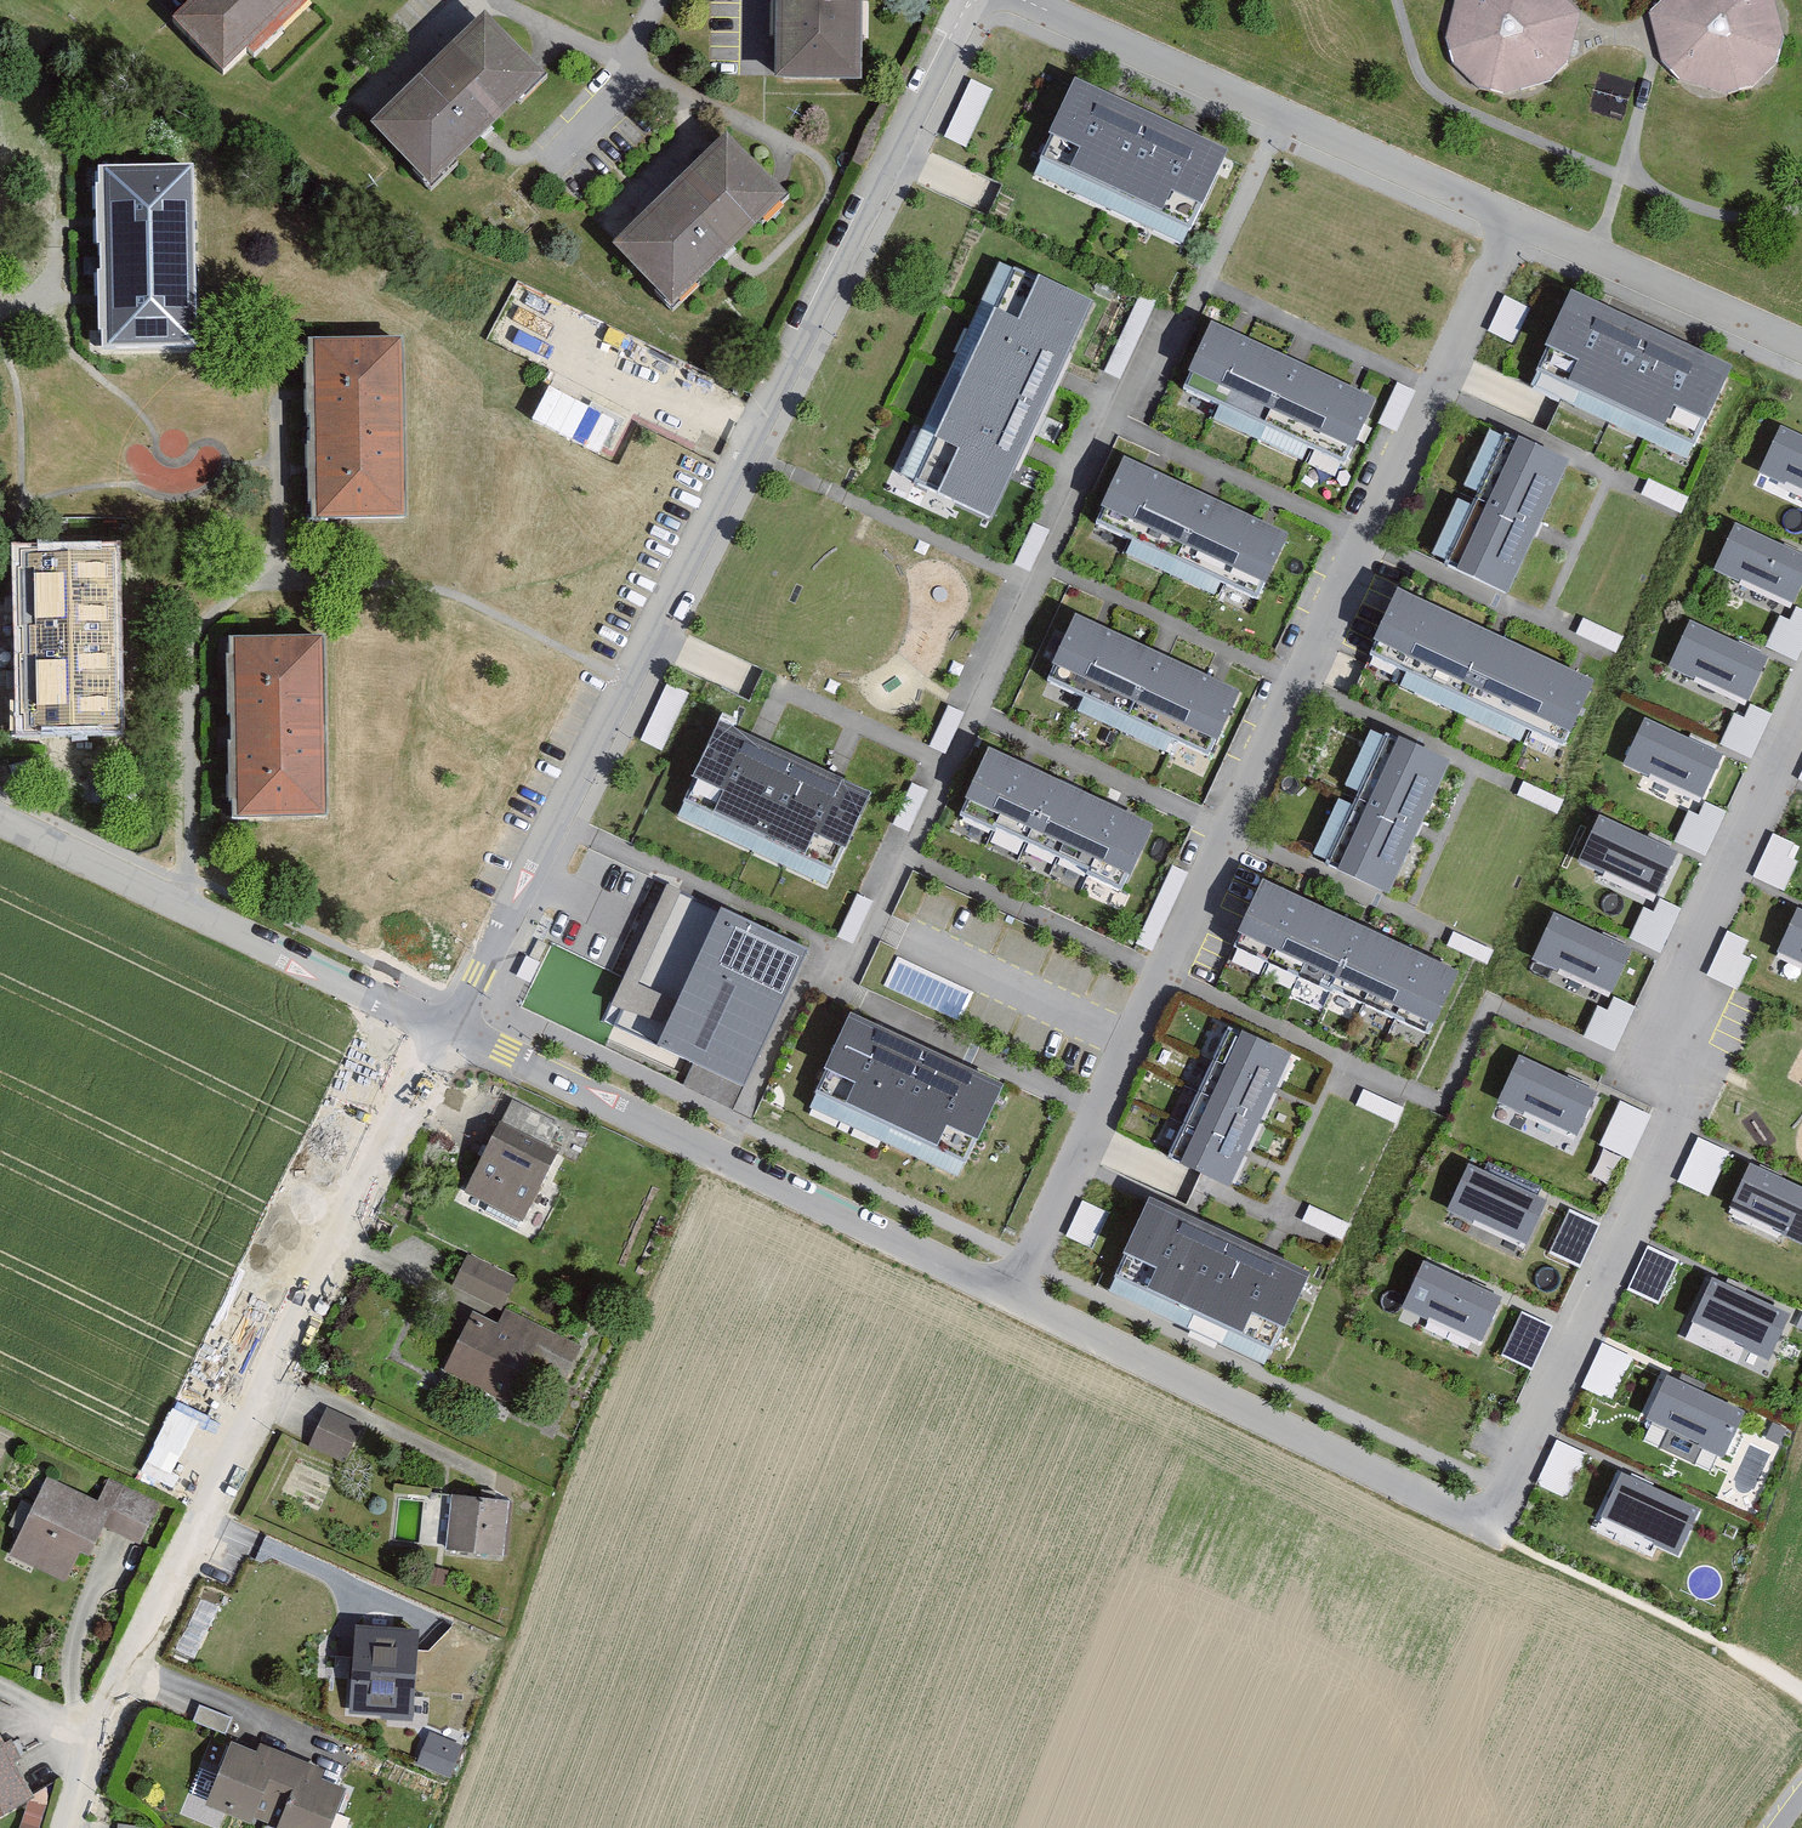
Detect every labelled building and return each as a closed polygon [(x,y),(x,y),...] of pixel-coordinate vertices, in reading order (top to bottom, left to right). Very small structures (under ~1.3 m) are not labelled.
[(179,18),(229,70),(302,0),(199,0),(179,18)] [(776,70),(861,70),(861,0),(777,0),(776,70)] [(1556,84),(1571,61),(1579,16),(1564,0),(1458,0),(1447,39),(1453,66),(1479,91),(1509,97),(1556,84)] [(1653,14),(1666,65),(1685,85),(1726,97),(1757,91),(1778,67),(1786,42),(1779,0),(1666,0),(1653,14)] [(495,14),(380,129),(438,188),(554,73),(495,14)] [(1229,148),(1074,74),(1049,128),(1053,130),(1032,173),(1183,245),(1229,148)] [(970,144),(989,85),(968,78),(949,138),(970,144)] [(727,130),(613,241),(672,301),(786,190),(727,130)] [(191,161),(104,162),(107,339),(193,338),(191,161)] [(1094,300),(1014,263),(912,483),(992,520),(1094,300)] [(1738,362),(1573,286),(1529,380),(1694,455),(1738,362)] [(1211,319),(1179,386),(1343,462),(1374,395),(1211,319)] [(399,333),(313,336),(319,510),(405,507),(399,333)] [(549,384),(532,420),(602,453),(619,417),(549,384)] [(1785,430),(1765,473),(1801,490),(1801,438),(1785,430)] [(1568,460),(1506,431),(1445,563),(1507,592),(1568,460)] [(1301,542),(1129,462),(1096,533),(1268,613),(1301,542)] [(1736,522),(1714,567),(1793,605),(1801,586),(1801,554),(1736,522)] [(114,542),(26,545),(32,731),(120,728),(114,542)] [(1398,592),(1368,655),(1564,745),(1593,682),(1398,592)] [(1796,605),(1790,619),(1779,614),(1765,645),(1796,659),(1801,647),(1801,608),(1796,605)] [(1250,697),(1082,618),(1047,689),(1218,768),(1250,697)] [(1768,654),(1689,618),(1669,663),(1747,698),(1768,654)] [(324,630),(237,630),(238,814),(326,814),(324,630)] [(1771,712),(1750,702),(1744,716),(1733,711),(1719,742),(1751,756),(1771,712)] [(718,719),(682,799),(835,869),(872,789),(718,719)] [(1722,754),(1643,719),(1624,762),(1703,797),(1722,754)] [(1448,760),(1386,731),(1324,864),(1386,893),(1448,760)] [(1153,818),(989,746),(957,818),(1121,890),(1153,818)] [(1727,810),(1706,801),(1700,815),(1689,810),(1675,841),(1706,855),(1727,810)] [(1678,848),(1599,814),(1580,859),(1658,893),(1678,848)] [(1773,831),(1752,875),(1783,890),(1797,860),(1788,855),(1794,842),(1773,831)] [(807,949),(666,883),(602,1020),(743,1085),(807,949)] [(1305,899),(1273,885),(1243,953),(1275,967),(1305,899)] [(1681,906),(1660,897),(1654,911),(1643,906),(1629,936),(1661,951),(1681,906)] [(1308,981),(1338,913),(1305,899),(1275,967),(1308,981)] [(1796,909),(1774,958),(1801,970),(1801,912),(1796,909)] [(1633,946),(1552,911),(1532,957),(1613,992),(1633,946)] [(1371,928),(1338,913),(1308,981),(1341,996),(1371,928)] [(1404,942),(1371,928),(1341,996),(1373,1011),(1404,942)] [(1729,929),(1708,973),(1736,987),(1739,988),(1753,958),(1744,953),(1750,940),(1729,929)] [(1437,957),(1404,942),(1373,1011),(1406,1025),(1437,957)] [(1470,972),(1437,957),(1406,1025),(1439,1040),(1470,972)] [(943,1005),(950,981),(895,964),(887,988),(943,1005)] [(1635,1005),(1615,995),(1608,1009),(1597,1004),(1583,1035),(1615,1049),(1635,1005)] [(1008,1088),(854,1016),(810,1112),(963,1183),(1008,1088)] [(1293,1052),(1229,1023),(1168,1157),(1232,1186),(1293,1052)] [(1596,1088),(1520,1053),(1499,1098),(1576,1133),(1596,1088)] [(1651,1113),(1620,1099),(1599,1144),(1629,1158),(1651,1113)] [(559,1148),(502,1118),(464,1191),(489,1204),(485,1211),(518,1227),(559,1148)] [(1729,1150),(1698,1136),(1677,1181),(1708,1196),(1729,1150)] [(1750,1160),(1731,1202),(1801,1235),(1801,1184),(1750,1160)] [(1543,1198),(1470,1163),(1448,1208),(1522,1243),(1543,1198)] [(1236,1241),(1149,1200),(1106,1291),(1193,1332),(1236,1241)] [(1602,1222),(1570,1207),(1549,1253),(1581,1267),(1602,1222)] [(1307,1274),(1236,1241),(1193,1332),(1263,1366),(1307,1274)] [(1659,1304),(1679,1259),(1647,1245),(1627,1290),(1659,1304)] [(519,1280),(469,1256),(452,1291),(501,1315),(519,1280)] [(1504,1297),(1425,1259),(1400,1310),(1480,1348),(1504,1297)] [(1789,1313),(1713,1277),(1692,1321),(1768,1357),(1789,1313)] [(1552,1325),(1521,1310),(1500,1353),(1531,1369),(1552,1325)] [(477,1315),(447,1375),(508,1405),(526,1368),(565,1389),(584,1350),(506,1312),(499,1326),(477,1315)] [(1582,1386),(1613,1400),(1634,1355),(1603,1341),(1582,1386)] [(1745,1410),(1666,1372),(1644,1418),(1723,1455),(1745,1410)] [(361,1431),(326,1414),(307,1451),(343,1469),(361,1431)] [(1536,1483),(1567,1498),(1588,1453),(1557,1438),(1536,1483)] [(1700,1508),(1622,1470),(1600,1515),(1678,1553),(1700,1508)] [(100,1505),(47,1480),(8,1559),(69,1588),(83,1559),(95,1565),(110,1535),(139,1550),(158,1511),(109,1487),(100,1505)] [(504,1563),(510,1500),(443,1494),(437,1556),(504,1563)] [(449,1574),(430,1570),(426,1588),(445,1592),(449,1574)] [(420,1635),(358,1631),(355,1716),(417,1721),(420,1635)] [(416,1765),(450,1779),(464,1745),(430,1731),(416,1765)] [(34,1795),(0,1732),(0,1813),(34,1795)] [(227,1741),(200,1806),(254,1827),(335,1827),(351,1790),(326,1780),(330,1771),(258,1742),(254,1752),(227,1741)]
